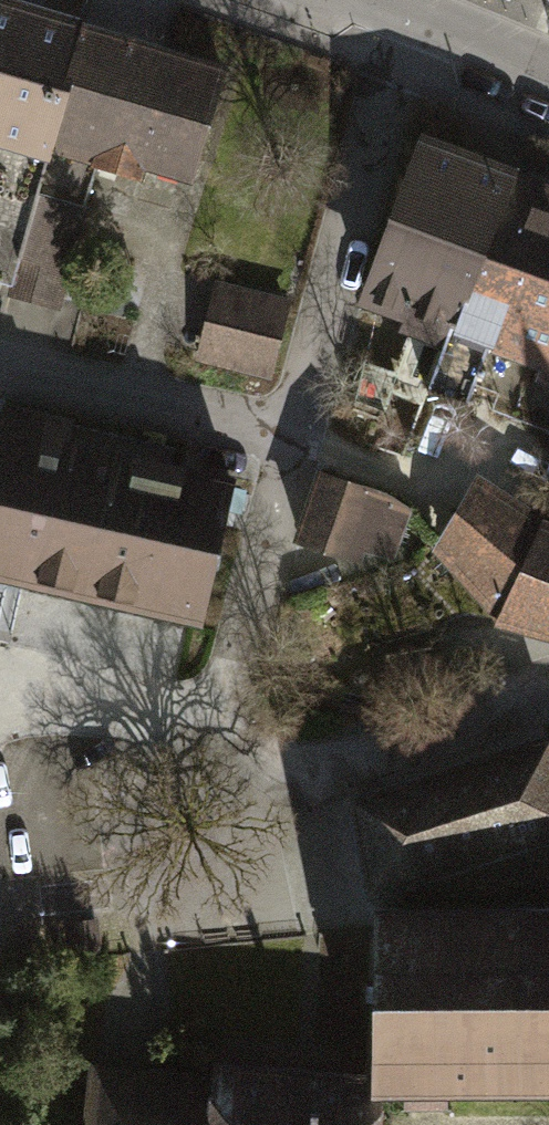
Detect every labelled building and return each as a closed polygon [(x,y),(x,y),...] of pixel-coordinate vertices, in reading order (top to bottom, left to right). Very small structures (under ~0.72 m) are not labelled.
[(52,173),(56,159),(89,44),(93,31),(0,4),(0,158),(52,173)] [(234,82),(89,44),(56,159),(203,198),(234,82)] [(430,347),(501,169),(417,136),(346,313),(430,347)] [(501,169),(430,347),(447,358),(432,398),(478,415),(493,375),(548,396),(548,192),(501,169)] [(222,292),(199,375),(275,396),(298,313),(222,292)] [(5,409),(0,430),(0,575),(200,621),(232,481),(171,467),(175,447),(5,409)] [(535,520),(471,476),(423,549),(491,626),(548,652),(548,527),(535,520)] [(413,515),(318,481),(295,545),(390,579),(413,515)] [(374,885),(548,832),(548,749),(547,742),(357,802),(374,885)] [(376,907),(373,1085),(372,1093),(382,1093),(548,1093),(548,907),(376,907)] [(101,931),(67,935),(71,971),(106,967),(101,931)] [(97,1072),(92,1124),(379,1124),(382,1093),(372,1093),(373,1085),(214,1068),(213,1082),(97,1072)]
